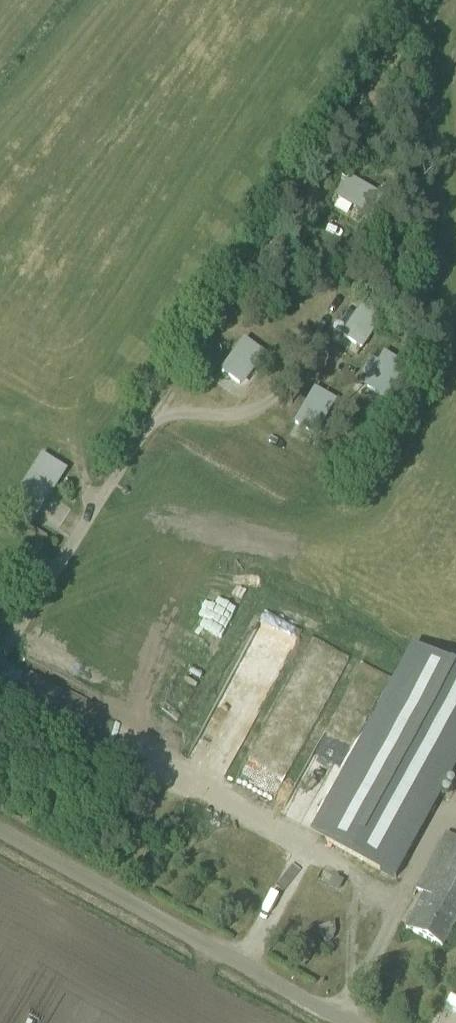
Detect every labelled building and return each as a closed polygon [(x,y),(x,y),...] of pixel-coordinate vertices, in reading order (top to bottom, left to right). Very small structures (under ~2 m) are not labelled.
[(349,176),(338,195),(373,216),(384,197),(349,176)] [(363,302),(341,335),(362,349),(384,316),(363,302)] [(244,339),(219,370),(238,385),(263,354),(244,339)] [(385,353),(364,388),(385,400),(406,365),(385,353)] [(314,387),(293,421),(313,434),(335,400),(314,387)] [(29,527),(66,470),(41,454),(4,511),(29,527)] [(213,662),(223,640),(200,630),(191,653),(213,662)] [(310,832),(326,841),(391,877),(401,859),(455,763),(455,761),(455,669),(412,645),(310,832)] [(452,931),(455,924),(455,841),(446,836),(414,892),(430,900),(423,915),(413,933),(442,949),(452,931)] [(322,928),(328,946),(343,941),(337,923),(322,928)]
